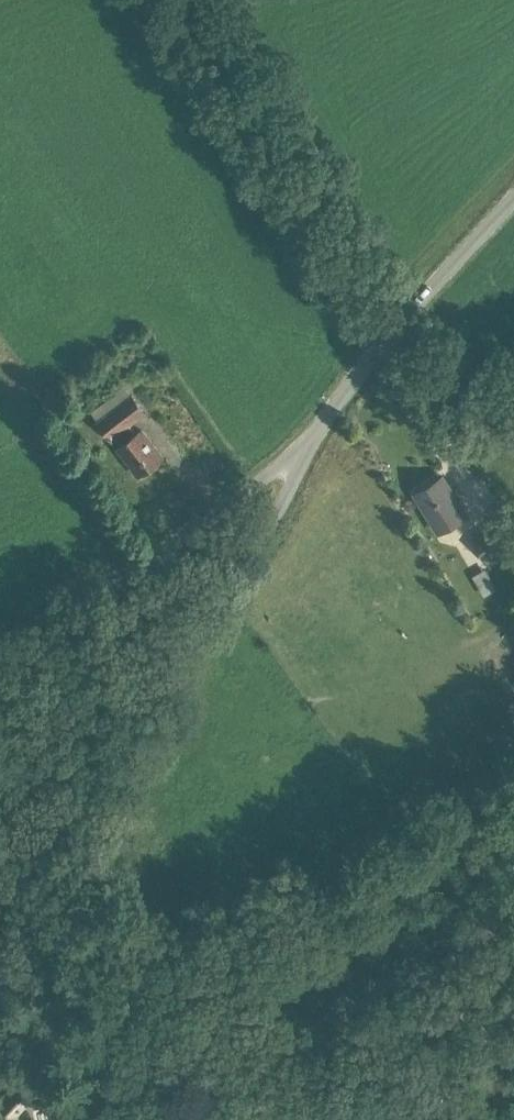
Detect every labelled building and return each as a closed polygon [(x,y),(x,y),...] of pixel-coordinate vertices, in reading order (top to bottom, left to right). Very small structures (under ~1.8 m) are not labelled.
[(117,448),(138,475),(163,456),(142,429),(136,433),(131,426),(147,413),(130,393),(120,379),(105,390),(110,396),(90,411),(97,420),(96,421),(117,448)] [(443,476),(415,493),(438,531),(466,514),(443,476)] [(15,1113),(39,1086),(28,1076),(0,1109),(0,1112),(2,1119),(17,1119),(15,1113)]
